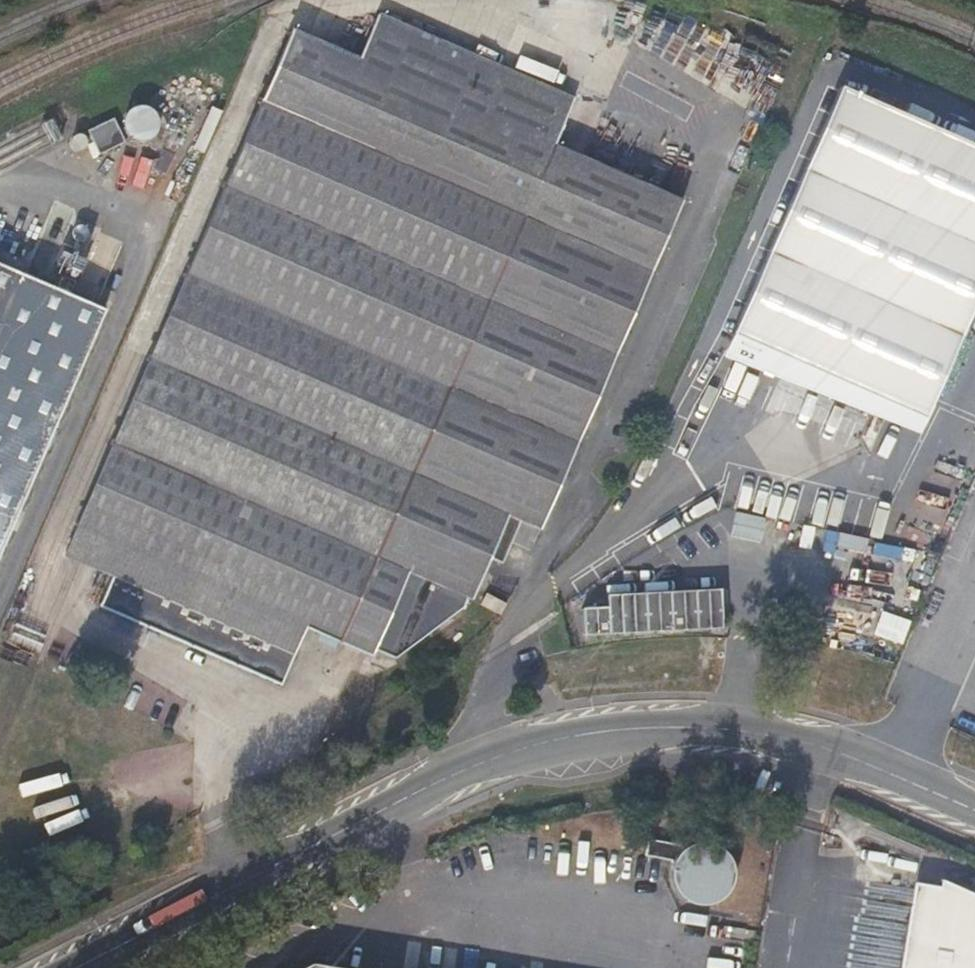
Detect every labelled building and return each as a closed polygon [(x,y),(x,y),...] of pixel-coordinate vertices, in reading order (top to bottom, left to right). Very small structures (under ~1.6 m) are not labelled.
[(364,650),(575,155),(549,144),(571,97),(375,13),(355,59),(287,30),(48,583),(278,682),(302,626),(363,652),(364,650)] [(729,334),(856,390),(921,418),(974,293),(974,146),(836,86),(729,334)] [(125,140),(154,142),(156,111),(127,109),(125,140)] [(99,154),(123,143),(113,121),(89,132),(99,154)] [(189,177),(207,136),(196,132),(179,173),(189,177)] [(594,143),(586,160),(611,171),(618,154),(594,143)] [(586,160),(575,155),(364,650),(363,652),(367,654),(370,648),(390,656),(457,606),(462,595),(467,598),(503,513),(535,527),(677,199),(611,171),(586,160)] [(100,308),(66,294),(82,258),(58,247),(42,284),(0,265),(0,539),(100,308)] [(856,390),(729,334),(720,352),(848,408),(856,390)] [(758,540),(764,519),(737,511),(731,533),(758,540)] [(579,632),(718,625),(716,588),(602,594),(603,606),(577,608),(579,632)] [(882,609),(874,633),(903,643),(911,619),(882,609)] [(337,688),(356,696),(364,676),(346,668),(337,688)] [(667,883),(718,909),(745,858),(694,832),(667,883)] [(942,876),(940,883),(917,879),(902,967),(974,967),(974,890),(942,876)]
